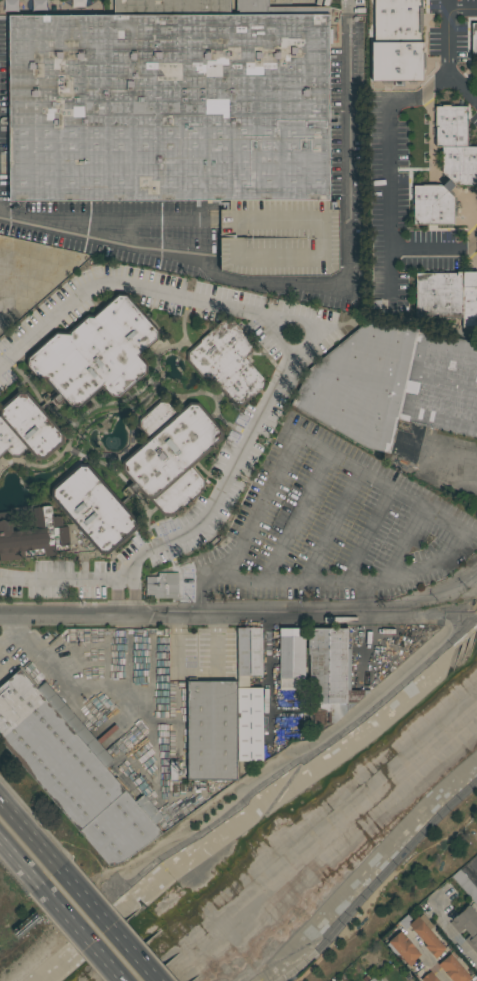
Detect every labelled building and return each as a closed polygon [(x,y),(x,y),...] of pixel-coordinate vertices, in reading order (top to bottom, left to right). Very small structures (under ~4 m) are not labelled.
[(115,15),(115,0),(231,0),(231,14),(237,14),(236,0),(269,0),(269,7),(329,6),(329,30),(331,30),(332,45),(329,45),(330,202),(336,202),(336,209),(339,209),(339,270),(330,275),(241,275),(221,270),(220,210),(230,210),(230,200),(211,200),(211,203),(207,203),(207,198),(10,201),(7,17),(115,15)] [(374,42),(375,0),(421,0),(421,42),(413,42),(374,42)] [(467,24),(467,56),(476,56),(476,24),(467,24)] [(413,81),(372,81),(372,42),(374,42),(413,42),(413,81)] [(436,146),(436,106),(467,106),(467,146),(442,146),(436,146)] [(467,146),(476,146),(476,186),(454,186),(442,185),(442,146),(467,146)] [(454,186),(454,224),(414,224),(414,185),(442,185),(454,186)] [(416,317),(416,273),(461,273),(461,283),(462,283),(462,317),(416,317)] [(462,283),(476,283),(476,328),(462,328),(462,317),(462,283)] [(27,358),(57,332),(68,333),(68,331),(87,316),(93,316),(119,294),(128,295),(159,331),(158,339),(140,356),(148,365),(147,374),(119,398),(111,397),(103,388),(79,409),(70,408),(63,401),(58,405),(57,404),(56,406),(51,401),(58,395),(45,381),(47,379),(37,379),(27,366),(27,358)] [(370,318),(476,343),(476,438),(398,420),(390,453),(366,448),(291,404),(309,369),(370,318)] [(250,353),(251,354),(249,356),(248,355),(245,358),(264,378),(263,387),(254,395),(250,395),(250,396),(251,398),(243,406),(234,405),(210,379),(202,379),(186,360),(186,352),(223,319),(233,320),(252,343),(252,351),(250,353)] [(6,452),(0,457),(0,417),(0,407),(19,392),(28,392),(64,434),(63,443),(45,459),(36,459),(28,449),(19,458),(10,457),(6,452)] [(222,440),(191,467),(204,481),(203,490),(172,517),(163,516),(148,498),(146,498),(140,491),(135,495),(134,493),(128,498),(126,498),(122,493),(122,491),(132,482),(122,470),(122,461),(148,439),(138,427),(138,419),(161,400),(168,401),(178,412),(190,402),(199,403),(223,431),(222,440)] [(137,520),(137,529),(109,554),(100,553),(51,497),(51,489),(79,464),(88,464),(137,520)] [(20,559),(0,561),(0,513),(10,512),(11,520),(12,520),(13,532),(16,531),(22,530),(22,531),(26,530),(35,529),(33,508),(51,506),(51,508),(52,508),(52,509),(51,509),(52,517),(61,516),(62,524),(56,525),(56,528),(68,526),(70,544),(69,544),(70,550),(57,552),(57,554),(32,557),(33,558),(28,558),(28,556),(20,557),(20,559)] [(153,598),(153,595),(146,595),(146,577),(158,577),(158,573),(178,573),(178,598),(153,598)] [(237,628),(246,628),(246,626),(249,626),(249,627),(250,627),(250,626),(253,626),(253,627),(262,627),(262,675),(249,675),(249,687),(263,687),(263,705),(268,705),(268,729),(263,729),(263,761),(238,761),(237,628)] [(280,627),(305,628),(305,678),(304,678),(304,690),(302,690),(303,691),(304,692),(304,693),(303,694),(302,696),(301,696),(299,696),(298,696),(297,694),(297,693),(297,692),(298,691),(299,690),(280,690),(280,627)] [(310,663),(309,663),(309,659),(309,655),(310,655),(310,654),(308,654),(308,629),(310,629),(310,628),(348,628),(348,649),(351,649),(351,690),(370,690),(345,713),(345,714),(344,714),(344,715),(343,715),(343,716),(342,716),(342,717),(341,717),(341,718),(339,718),(339,719),(338,719),(338,721),(337,721),(337,722),(336,722),(336,723),(310,723),(310,700),(308,700),(308,693),(310,693),(310,663)] [(110,866),(0,740),(0,687),(9,679),(7,677),(20,665),(39,687),(45,682),(114,760),(105,768),(135,801),(143,794),(163,816),(155,824),(163,833),(123,861),(110,866)] [(188,681),(188,678),(196,678),(196,681),(237,681),(237,780),(188,780),(188,681)] [(460,869),(476,889),(476,906),(451,876),(460,869)] [(469,904),(476,913),(476,954),(464,939),(470,935),(464,928),(459,933),(449,922),(452,920),(469,904)] [(409,924),(418,916),(419,917),(423,914),(433,926),(429,929),(446,948),(443,951),(444,951),(436,958),(425,946),(426,945),(409,924)] [(388,942),(395,936),(393,933),(397,930),(399,932),(400,931),(404,935),(405,935),(415,946),(414,947),(421,954),(414,960),(415,961),(410,966),(388,942)] [(472,978),(468,980),(453,980),(452,980),(438,964),(450,954),(472,978)] [(430,971),(439,980),(423,980),(421,979),(424,977),(423,977),(427,973),(428,973),(430,971)]
